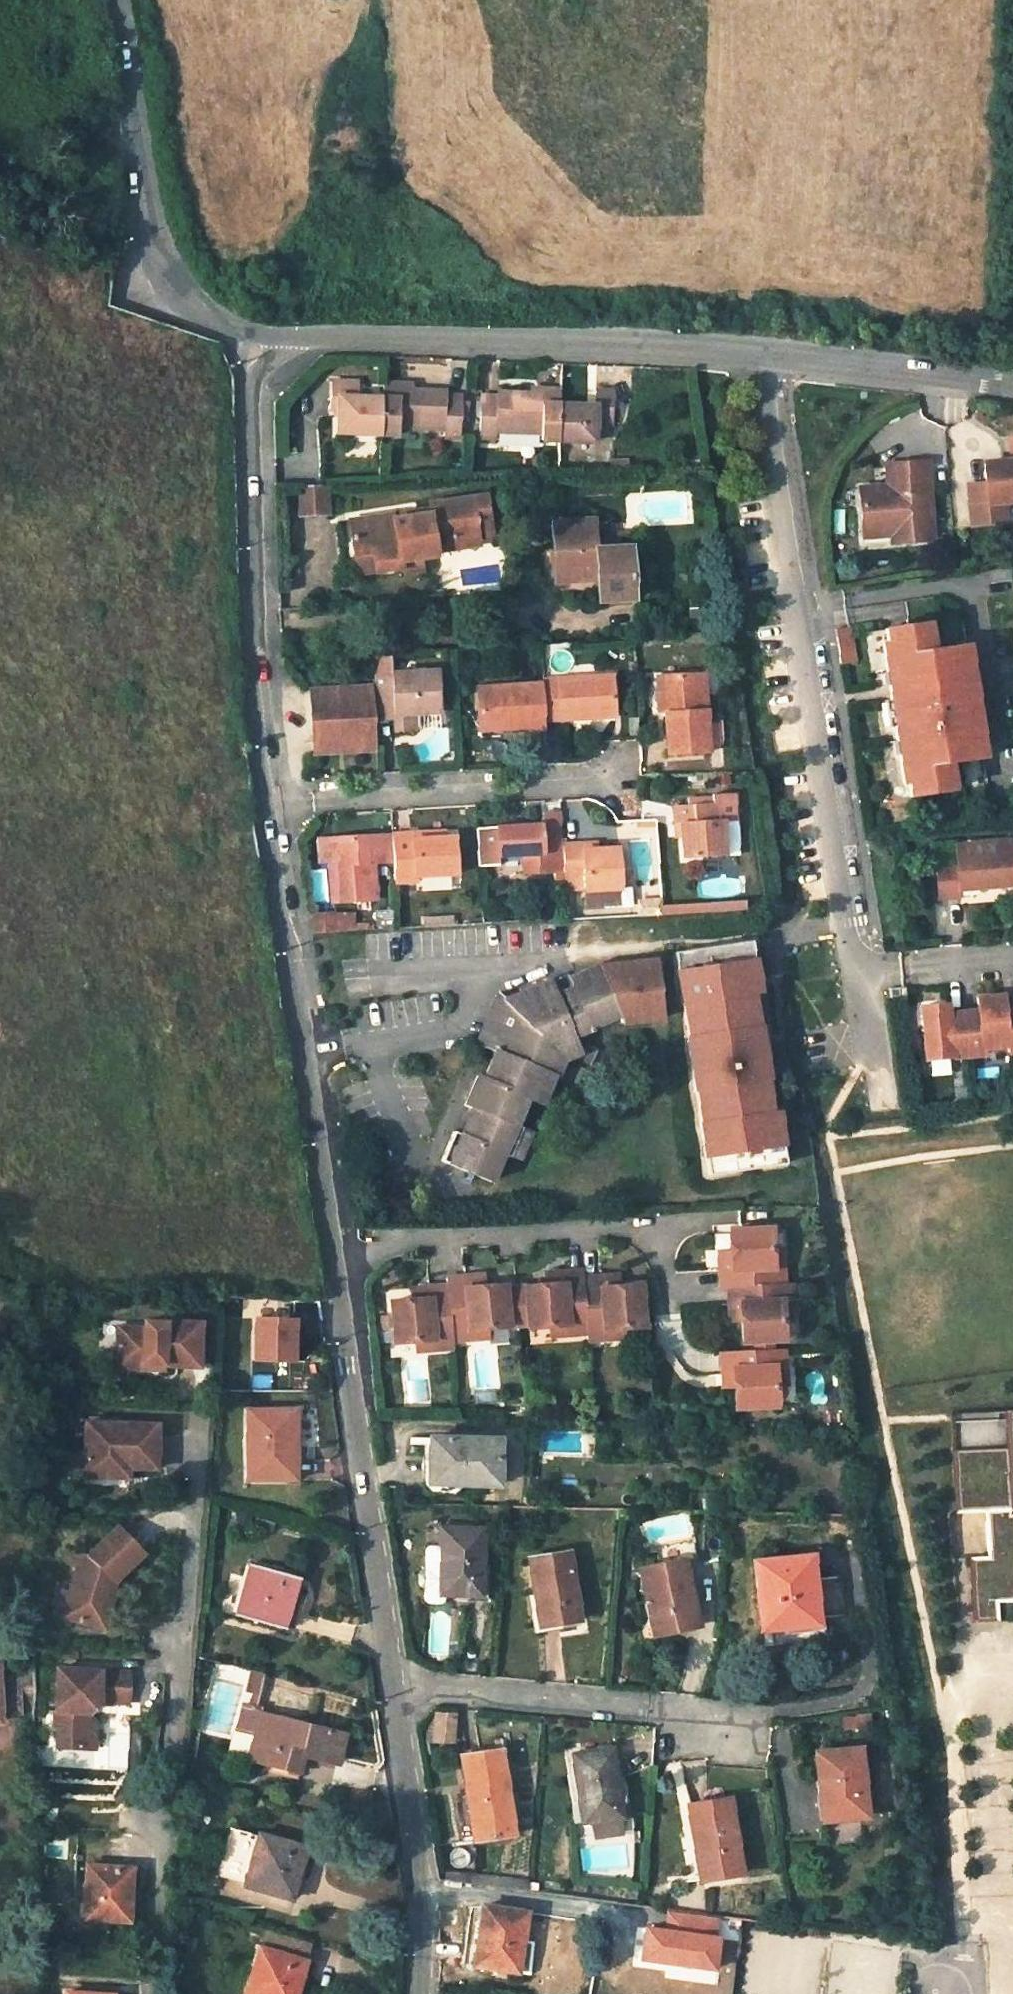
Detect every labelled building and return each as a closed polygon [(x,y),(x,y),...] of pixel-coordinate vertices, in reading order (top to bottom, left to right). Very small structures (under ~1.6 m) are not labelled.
[(357,381),(331,380),(329,408),(334,408),(339,408),(339,413),(339,432),(379,434),(381,398),(356,397),(357,381)] [(460,436),(461,394),(446,393),(446,390),(412,388),(404,388),(404,384),(381,382),(381,398),(379,434),(397,434),(398,426),(443,428),(443,435),(460,436)] [(495,396),(478,395),(476,437),(494,438),(494,431),(539,432),(538,440),(556,441),(558,401),(559,388),(536,387),(535,393),(527,393),(496,391),(495,396)] [(612,422),(612,390),(593,389),(592,403),(558,401),(556,441),(591,442),(592,421),(612,422)] [(1004,441),(1006,463),(1012,462),(1012,441),(1004,441)] [(927,536),(921,459),(886,462),(887,483),(857,486),(861,531),(885,530),(886,539),(927,536)] [(1006,463),(986,464),(987,481),(989,501),(1006,500),(1012,499),(1012,462),(1006,463)] [(989,501),(987,481),(969,482),(972,521),(1008,518),(1006,500),(989,501)] [(304,513),(328,511),(325,483),(303,484),(304,513)] [(393,512),(350,518),(354,550),(372,548),(375,569),(401,566),(400,559),(421,556),(437,554),(436,550),(435,542),(455,539),(455,533),(476,530),(477,536),(493,535),(488,495),(430,502),(431,508),(432,514),(394,518),(393,512)] [(431,508),(393,512),(394,518),(432,514),(431,508)] [(595,548),(594,519),(554,522),(555,549),(557,578),(598,576),(599,587),(600,598),(634,596),(631,546),(595,548)] [(476,530),(455,533),(455,539),(435,542),(436,550),(478,545),(477,536),(476,530)] [(375,569),(372,548),(354,550),(357,572),(375,569)] [(549,563),(551,590),(599,587),(598,576),(557,578),(555,549),(544,549),(545,564),(549,563)] [(401,572),(422,569),(421,557),(421,556),(400,559),(401,566),(401,572)] [(929,596),(921,597),(934,667),(955,663),(961,700),(972,698),(965,658),(954,660),(952,646),(963,644),(959,617),(933,621),(929,596)] [(862,633),(870,682),(881,680),(880,673),(889,672),(890,674),(934,667),(921,597),(901,601),(905,626),(862,633)] [(853,661),(847,626),(833,629),(838,663),(853,661)] [(965,658),(963,644),(952,646),(954,660),(965,658)] [(398,670),(397,650),(377,652),(378,671),(398,670)] [(881,680),(870,682),(875,714),(883,713),(881,702),(888,701),(890,712),(937,704),(961,700),(955,663),(934,667),(890,674),(891,679),(892,684),(882,686),(881,680)] [(381,720),(399,719),(399,731),(420,730),(419,712),(443,710),(440,667),(398,670),(378,671),(379,686),(381,720)] [(713,747),(709,670),(669,671),(671,706),(673,749),(713,747)] [(669,671),(663,672),(665,707),(671,706),(669,671)] [(889,672),(880,673),(881,680),(891,679),(890,674),(889,672)] [(566,719),(621,716),(619,676),(547,679),(547,682),(549,709),(566,708),(566,719)] [(547,682),(484,684),(486,719),(505,718),(505,724),(534,723),(534,728),(550,727),(549,720),(549,709),(547,682)] [(379,686),(317,688),(319,741),(349,739),(350,750),(382,748),(381,720),(379,686)] [(979,742),(972,698),(961,700),(937,704),(952,789),(986,783),(981,756),(970,757),(968,744),(979,742)] [(881,702),(883,713),(890,712),(888,701),(881,702)] [(937,704),(890,712),(892,726),(885,727),(883,713),(875,714),(889,799),(929,793),(943,790),(952,789),(937,704)] [(549,720),(566,719),(566,708),(549,709),(549,720)] [(890,712),(883,713),(885,727),(892,726),(890,712)] [(320,752),(350,750),(349,739),(319,741),(320,752)] [(981,756),(979,742),(968,744),(970,757),(981,756)] [(739,817),(737,790),(716,791),(716,793),(717,800),(692,801),(680,802),(681,819),(687,819),(688,832),(689,855),(730,852),(727,818),(739,817)] [(568,843),(567,837),(545,838),(545,831),(544,824),(482,828),(484,864),(501,863),(501,855),(520,854),(521,871),(569,868),(568,843)] [(449,830),(419,832),(419,839),(449,837),(449,830)] [(567,837),(567,830),(545,831),(545,838),(567,837)] [(399,855),(398,832),(376,834),(377,857),(399,855)] [(420,874),(462,871),(460,836),(449,837),(419,839),(419,832),(398,832),(399,855),(400,880),(421,879),(420,874)] [(334,859),(335,900),(379,897),(377,857),(376,834),(343,836),(344,858),(334,859)] [(333,836),(334,859),(344,858),(343,836),(333,836)] [(956,845),(958,863),(939,864),(942,896),(961,894),(960,887),(1012,882),(1012,840),(956,845)] [(600,841),(588,842),(588,849),(600,848),(600,841)] [(625,886),(622,847),(600,848),(588,849),(588,842),(568,843),(569,868),(569,879),(574,878),(587,878),(587,888),(625,886)] [(587,878),(574,878),(574,889),(587,888),(587,878)] [(625,886),(587,888),(588,906),(635,902),(641,895),(641,885),(625,886)] [(666,912),(665,893),(654,894),(648,903),(649,912),(666,912)] [(341,931),(340,916),(320,917),(321,932),(341,931)] [(347,936),(332,937),(332,945),(348,944),(347,936)] [(708,1173),(785,1162),(777,1109),(771,1110),(767,1078),(773,1077),(765,1024),(759,1025),(754,993),(761,992),(753,939),(676,950),(708,1173)] [(662,1017),(656,960),(598,966),(618,1013),(621,1019),(662,1017)] [(598,966),(597,964),(553,982),(551,978),(503,998),(484,1044),(497,1049),(486,1075),(479,1072),(465,1103),(472,1105),(461,1132),(454,1129),(442,1157),(491,1178),(503,1151),(510,1154),(522,1126),(515,1123),(526,1095),(534,1098),(546,1068),(550,1069),(557,1053),(578,1044),(574,1033),(592,1026),(592,1024),(618,1013),(598,966)] [(503,998),(497,994),(477,1041),(484,1044),(503,998)] [(922,1005),(927,1058),(984,1053),(983,1047),(1009,1045),(1009,1051),(1012,1051),(1012,1006),(1005,1007),(1004,994),(997,994),(978,996),(979,1009),(949,1011),(948,1002),(940,1003),(922,1005)] [(771,1250),(781,1249),(780,1227),(769,1228),(771,1250)] [(719,1263),(720,1285),(727,1285),(783,1282),(781,1249),(771,1250),(769,1228),(729,1229),(729,1240),(730,1251),(730,1262),(719,1263)] [(719,1263),(730,1262),(730,1251),(718,1251),(719,1263)] [(586,1330),(582,1278),(581,1270),(568,1271),(557,1272),(557,1284),(546,1285),(524,1286),(527,1323),(527,1325),(550,1323),(561,1322),(562,1332),(586,1330)] [(557,1284),(557,1272),(545,1273),(546,1285),(557,1284)] [(483,1274),(472,1275),(472,1286),(484,1286),(483,1274)] [(459,1276),(447,1277),(448,1284),(452,1339),(475,1337),(474,1327),(486,1326),(508,1324),(506,1288),(506,1284),(484,1286),(472,1286),(472,1275),(459,1276)] [(617,1275),(606,1276),(606,1288),(618,1287),(617,1275)] [(595,1277),(582,1278),(586,1330),(586,1338),(611,1336),(610,1326),(621,1325),(643,1323),(640,1285),(618,1287),(606,1288),(606,1276),(595,1277)] [(783,1282),(727,1285),(728,1295),(728,1307),(740,1307),(740,1318),(741,1340),(783,1339),(782,1317),(781,1305),(791,1305),(790,1282),(783,1282)] [(452,1339),(448,1284),(434,1285),(424,1286),(425,1297),(414,1298),(391,1300),(394,1341),(417,1339),(427,1338),(428,1348),(452,1346),(452,1339)] [(414,1298),(425,1297),(424,1286),(413,1287),(414,1298)] [(524,1286),(506,1288),(508,1324),(527,1323),(524,1286)] [(792,1317),(791,1305),(781,1305),(782,1317),(792,1317)] [(740,1318),(740,1307),(728,1307),(729,1319),(740,1318)] [(253,1358),(300,1359),(300,1312),(254,1312),(253,1358)] [(114,1353),(126,1367),(143,1368),(151,1362),(159,1363),(159,1364),(195,1366),(199,1322),(163,1320),(163,1322),(143,1320),(142,1327),(116,1325),(114,1353)] [(562,1332),(561,1322),(550,1323),(551,1333),(562,1332)] [(610,1326),(611,1336),(622,1335),(621,1325),(610,1326)] [(487,1336),(486,1326),(474,1327),(475,1337),(487,1336)] [(428,1348),(427,1338),(417,1339),(418,1349),(428,1348)] [(783,1349),(721,1351),(722,1374),(732,1374),(732,1385),(733,1407),(774,1406),(773,1384),(772,1372),(784,1372),(783,1349)] [(113,1366),(126,1367),(114,1353),(113,1366)] [(784,1383),(784,1372),(772,1372),(773,1384),(784,1383)] [(732,1374),(722,1374),(722,1386),(732,1385),(732,1374)] [(949,1505),(954,1620),(1012,1618),(1012,1407),(945,1410),(949,1505)] [(295,1408),(246,1409),(248,1477),(295,1477),(295,1408)] [(152,1457),(154,1423),(82,1419),(80,1463),(124,1466),(125,1456),(152,1457)] [(498,1439),(430,1437),(429,1453),(423,1453),(421,1486),(428,1491),(451,1492),(456,1490),(460,1483),(497,1484),(498,1439)] [(559,1506),(560,1493),(547,1493),(546,1505),(559,1506)] [(714,1510),(713,1499),(703,1498),(702,1509),(714,1510)] [(107,1580),(110,1582),(139,1554),(114,1526),(85,1555),(78,1552),(67,1590),(76,1593),(69,1619),(101,1628),(111,1590),(108,1590),(103,1588),(105,1582),(107,1580)] [(482,1529),(441,1527),(438,1593),(480,1594),(482,1529)] [(568,1552),(529,1558),(539,1625),(578,1619),(568,1552)] [(807,1557),(756,1564),(762,1626),(813,1621),(807,1557)] [(683,1560),(639,1569),(645,1602),(634,1604),(640,1636),(696,1625),(683,1560)] [(251,1563),(237,1614),(283,1628),(299,1576),(251,1563)] [(76,1593),(67,1590),(60,1617),(69,1619),(76,1593)] [(233,1734),(245,1668),(218,1663),(206,1729),(233,1734)] [(57,1730),(57,1746),(83,1746),(94,1735),(95,1718),(89,1713),(89,1705),(93,1700),(98,1701),(98,1698),(127,1699),(128,1669),(56,1667),(55,1709),(64,1710),(64,1724),(57,1730)] [(21,1713),(20,1684),(0,1685),(0,1714),(21,1713)] [(254,1733),(259,1713),(240,1708),(235,1728),(254,1733)] [(54,1727),(57,1730),(64,1724),(64,1710),(55,1709),(54,1727)] [(432,1712),(432,1741),(456,1741),(456,1712),(432,1712)] [(254,1733),(248,1758),(297,1771),(301,1755),(337,1764),(345,1735),(259,1713),(254,1733)] [(94,1735),(83,1746),(94,1746),(94,1735)] [(864,1815),(859,1748),(856,1748),(848,1749),(816,1752),(820,1799),(823,1799),(824,1819),(864,1815)] [(612,1749),(571,1755),(580,1822),(620,1816),(612,1749)] [(500,1750),(460,1756),(466,1796),(455,1797),(462,1841),(512,1833),(500,1750)] [(726,1799),(689,1805),(700,1878),(738,1873),(726,1799)] [(244,1882),(244,1885),(289,1899),(304,1848),(258,1834),(258,1835),(229,1828),(215,1875),(244,1882)] [(131,1869),(87,1866),(83,1916),(127,1919),(131,1869)] [(524,1912),(482,1904),(473,1963),(519,1971),(524,1945),(524,1944),(519,1944),(524,1912)] [(242,1993),(294,1993),(310,1946),(266,1932),(261,1947),(257,1946),(242,1993)] [(519,1971),(533,1973),(537,1947),(524,1945),(519,1971)]
